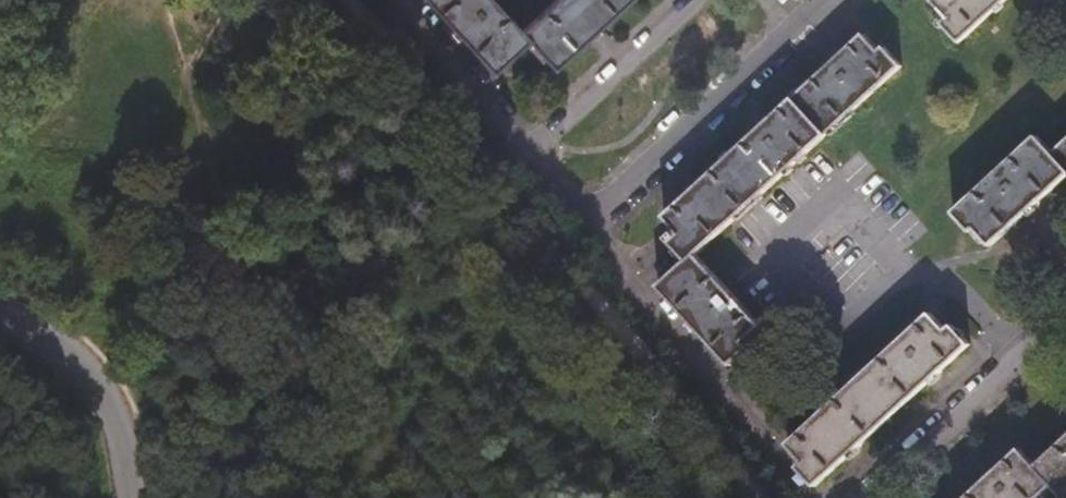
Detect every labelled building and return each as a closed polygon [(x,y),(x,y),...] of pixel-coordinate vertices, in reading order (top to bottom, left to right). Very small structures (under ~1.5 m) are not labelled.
[(520,30),(494,0),(430,0),(494,71),(529,39),(520,30)] [(529,39),(554,68),(626,0),(553,0),(520,30),(529,39)] [(945,18),(939,22),(957,41),(1001,0),(931,0),(945,18)] [(791,98),(824,135),(900,66),(882,46),(878,50),(863,33),(791,98)] [(824,135),(791,98),(663,214),(676,228),(666,237),(686,260),(695,252),(824,135)] [(1050,152),(1036,135),(951,212),(970,232),(974,228),(990,246),(1065,177),(1065,137),(1050,152)] [(695,252),(686,260),(658,285),(729,363),(749,345),(743,338),(759,324),(695,252)] [(945,331),(929,313),(788,443),(804,460),(797,465),(816,486),(968,343),(952,325),(945,331)] [(1034,464),(1019,448),(964,497),(1037,497),(1051,485),(1063,497),(1065,497),(1065,434),(1034,464)]
